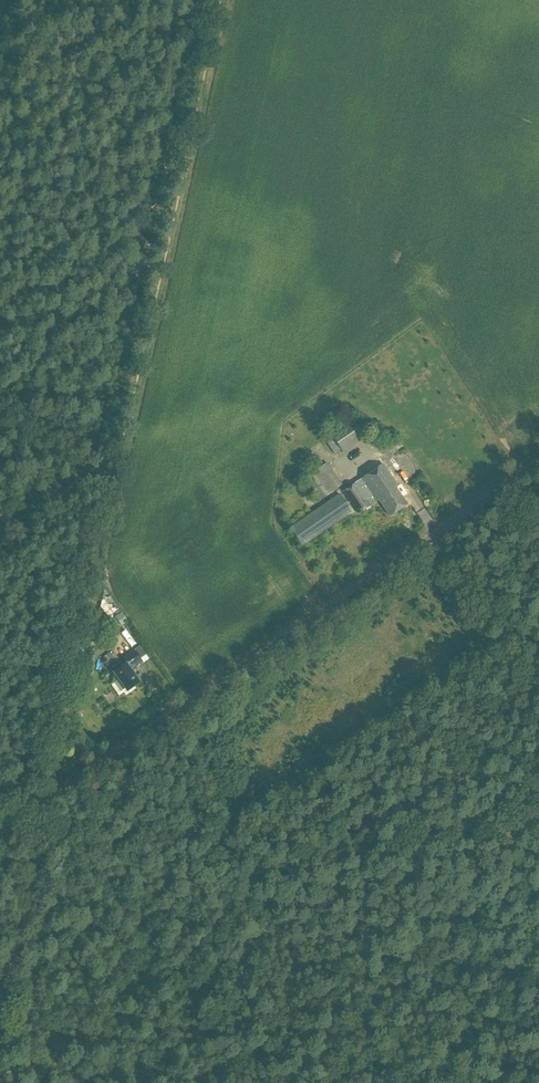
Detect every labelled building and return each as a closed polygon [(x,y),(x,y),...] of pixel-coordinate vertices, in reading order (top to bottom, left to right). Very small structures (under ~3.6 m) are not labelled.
[(213,399),(197,404),(201,415),(217,409),(213,399)] [(343,453),(365,438),(348,415),(326,431),(332,439),(326,443),(334,455),(341,450),(343,453)] [(323,465),(318,456),(308,463),(314,471),(302,479),(318,502),(342,485),(327,463),(323,465)] [(407,504),(396,488),(399,486),(383,464),(344,492),(360,514),(379,500),(390,516),(392,515),(394,515),(397,513),(397,512),(407,504)] [(302,546),(352,512),(339,494),(289,528),(302,546)] [(100,609),(106,618),(119,608),(105,588),(100,609)] [(122,612),(115,617),(122,627),(129,622),(122,612)] [(128,692),(140,683),(131,671),(143,662),(135,650),(122,659),(126,664),(114,673),(128,692)] [(111,669),(121,662),(117,658),(115,659),(110,652),(103,657),(111,669)] [(149,667),(155,664),(152,657),(146,660),(149,667)] [(136,696),(146,687),(142,682),(131,692),(136,696)]
